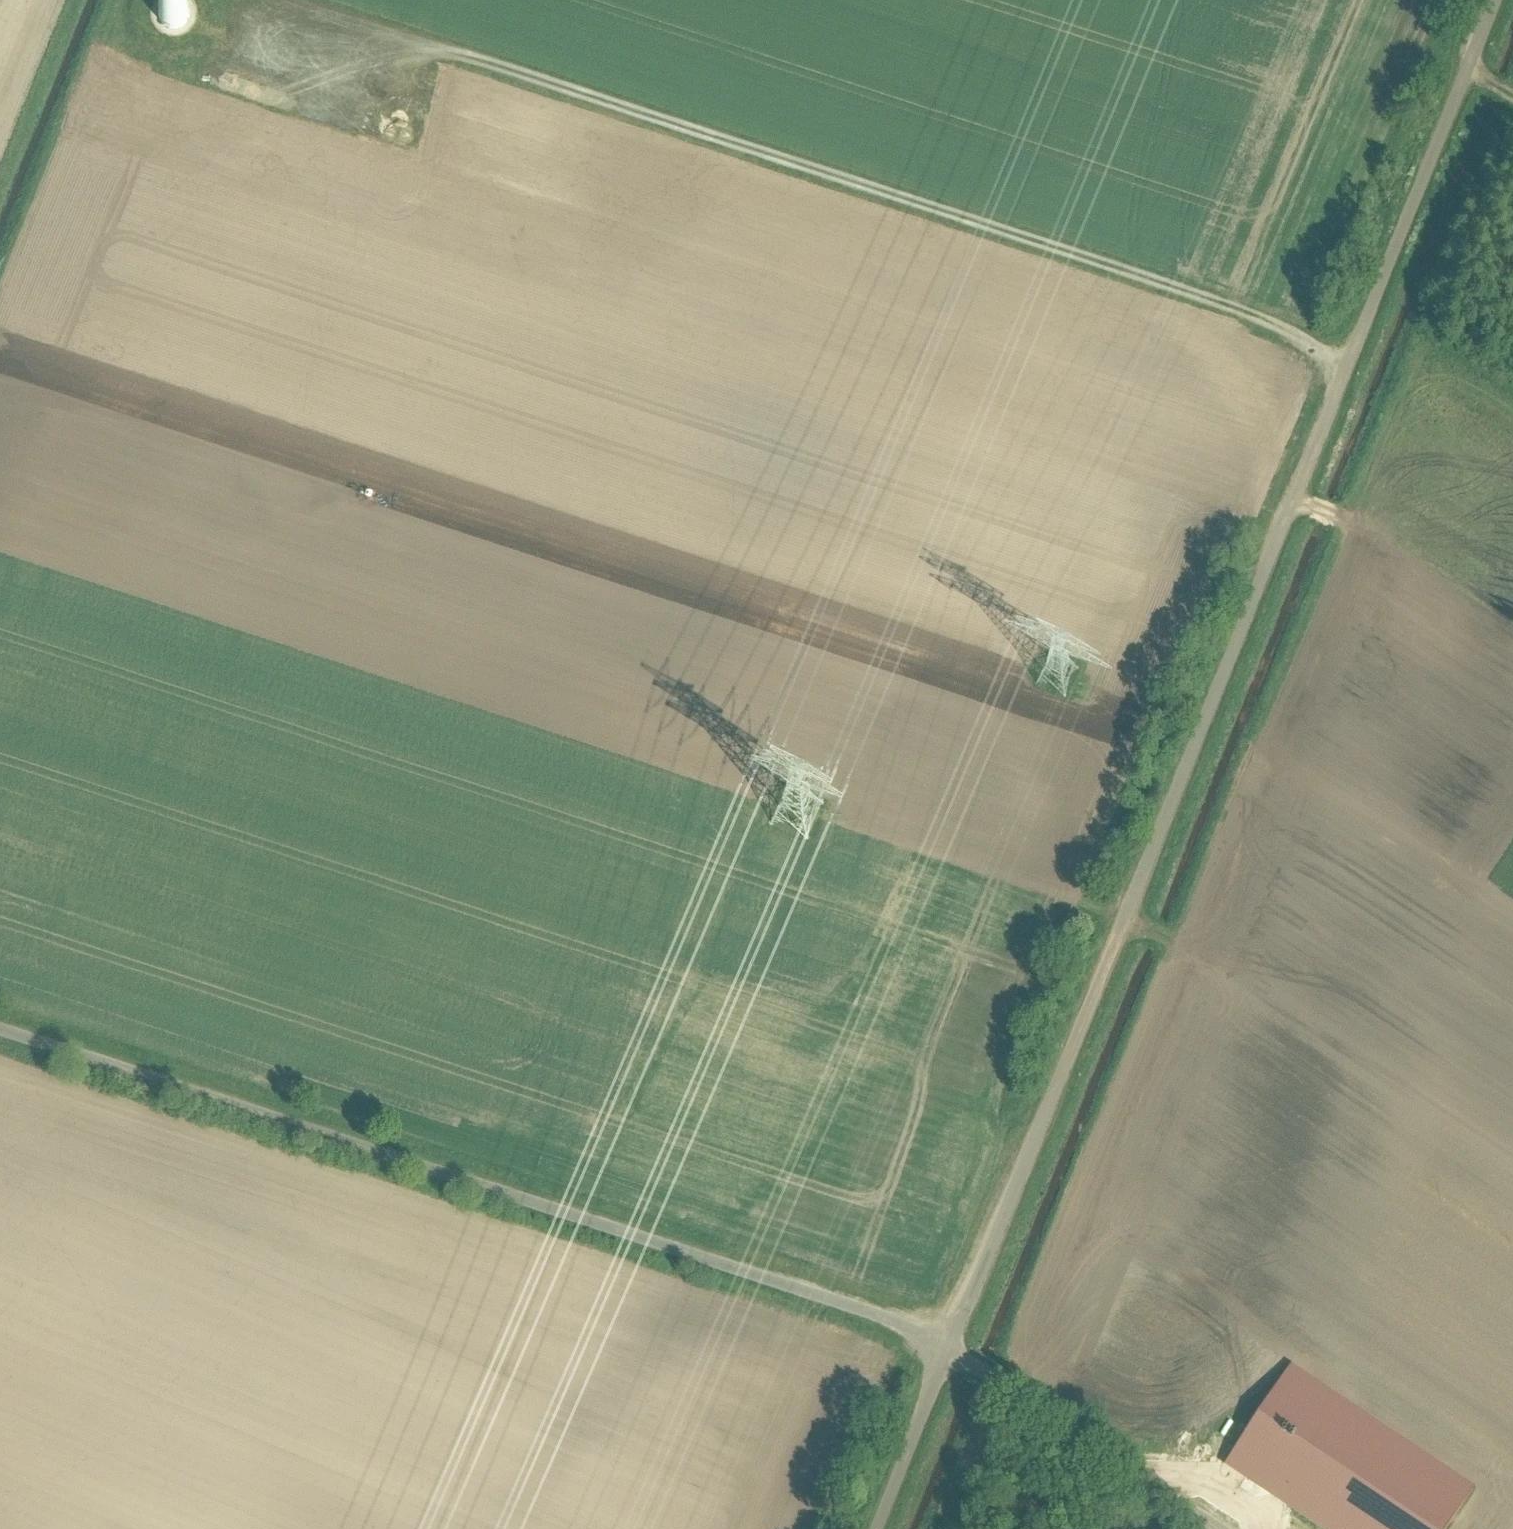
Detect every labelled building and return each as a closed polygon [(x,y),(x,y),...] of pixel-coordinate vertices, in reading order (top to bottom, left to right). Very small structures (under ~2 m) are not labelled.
[(1310,1528),(1440,1528),(1469,1479),(1275,1367),(1213,1473),(1310,1528)]
